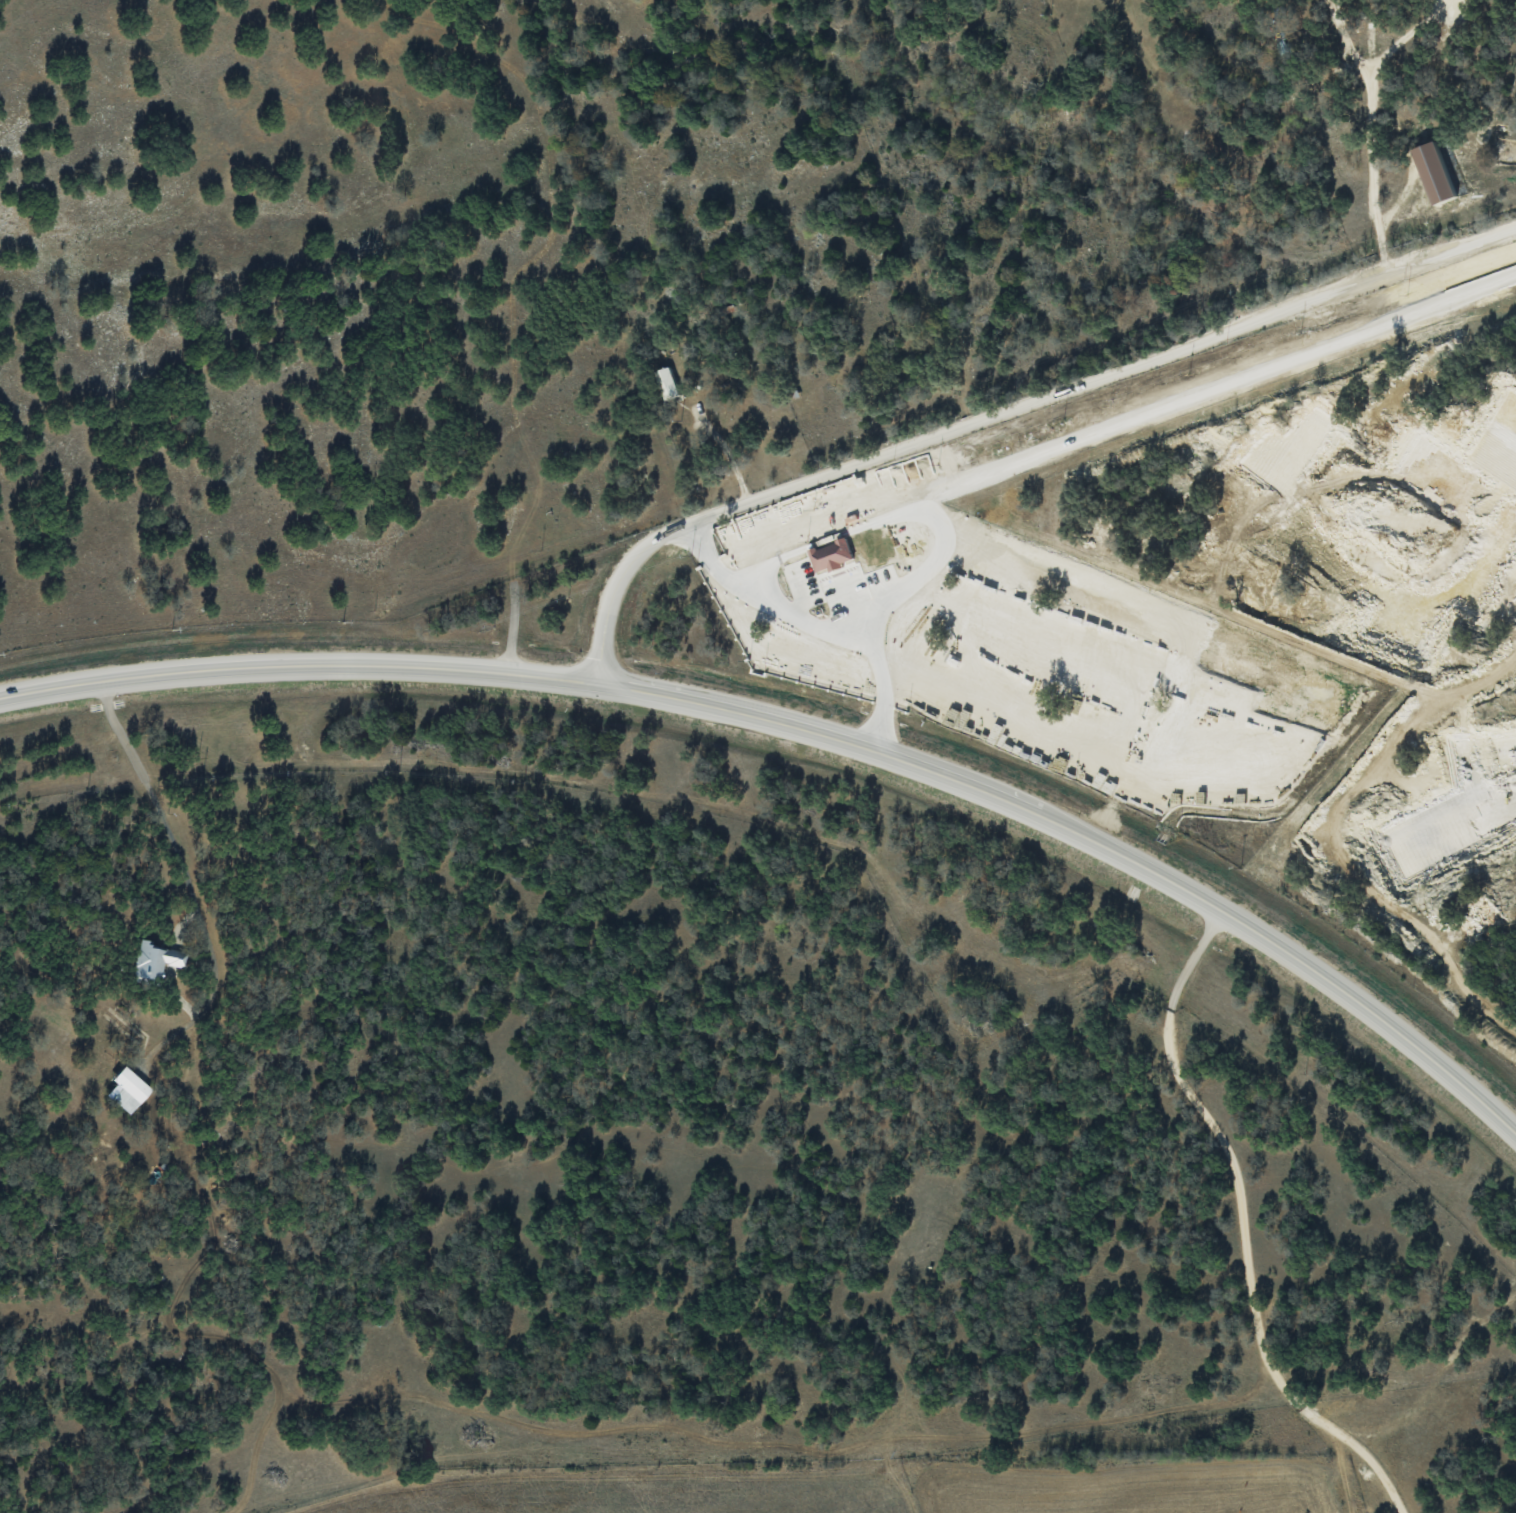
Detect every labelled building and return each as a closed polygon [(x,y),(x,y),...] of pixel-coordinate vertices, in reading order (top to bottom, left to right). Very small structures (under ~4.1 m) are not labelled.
[(1410,150),(1430,206),(1454,197),(1434,141),(1410,150)] [(662,401),(677,394),(666,366),(650,373),(662,401)] [(806,549),(814,572),(826,568),(827,569),(852,561),(844,538),(814,548),(814,547),(806,549)] [(183,966),(186,950),(137,942),(131,976),(159,981),(162,963),(183,966)] [(149,1089),(121,1065),(108,1079),(114,1084),(105,1094),(127,1114),(149,1089)]
